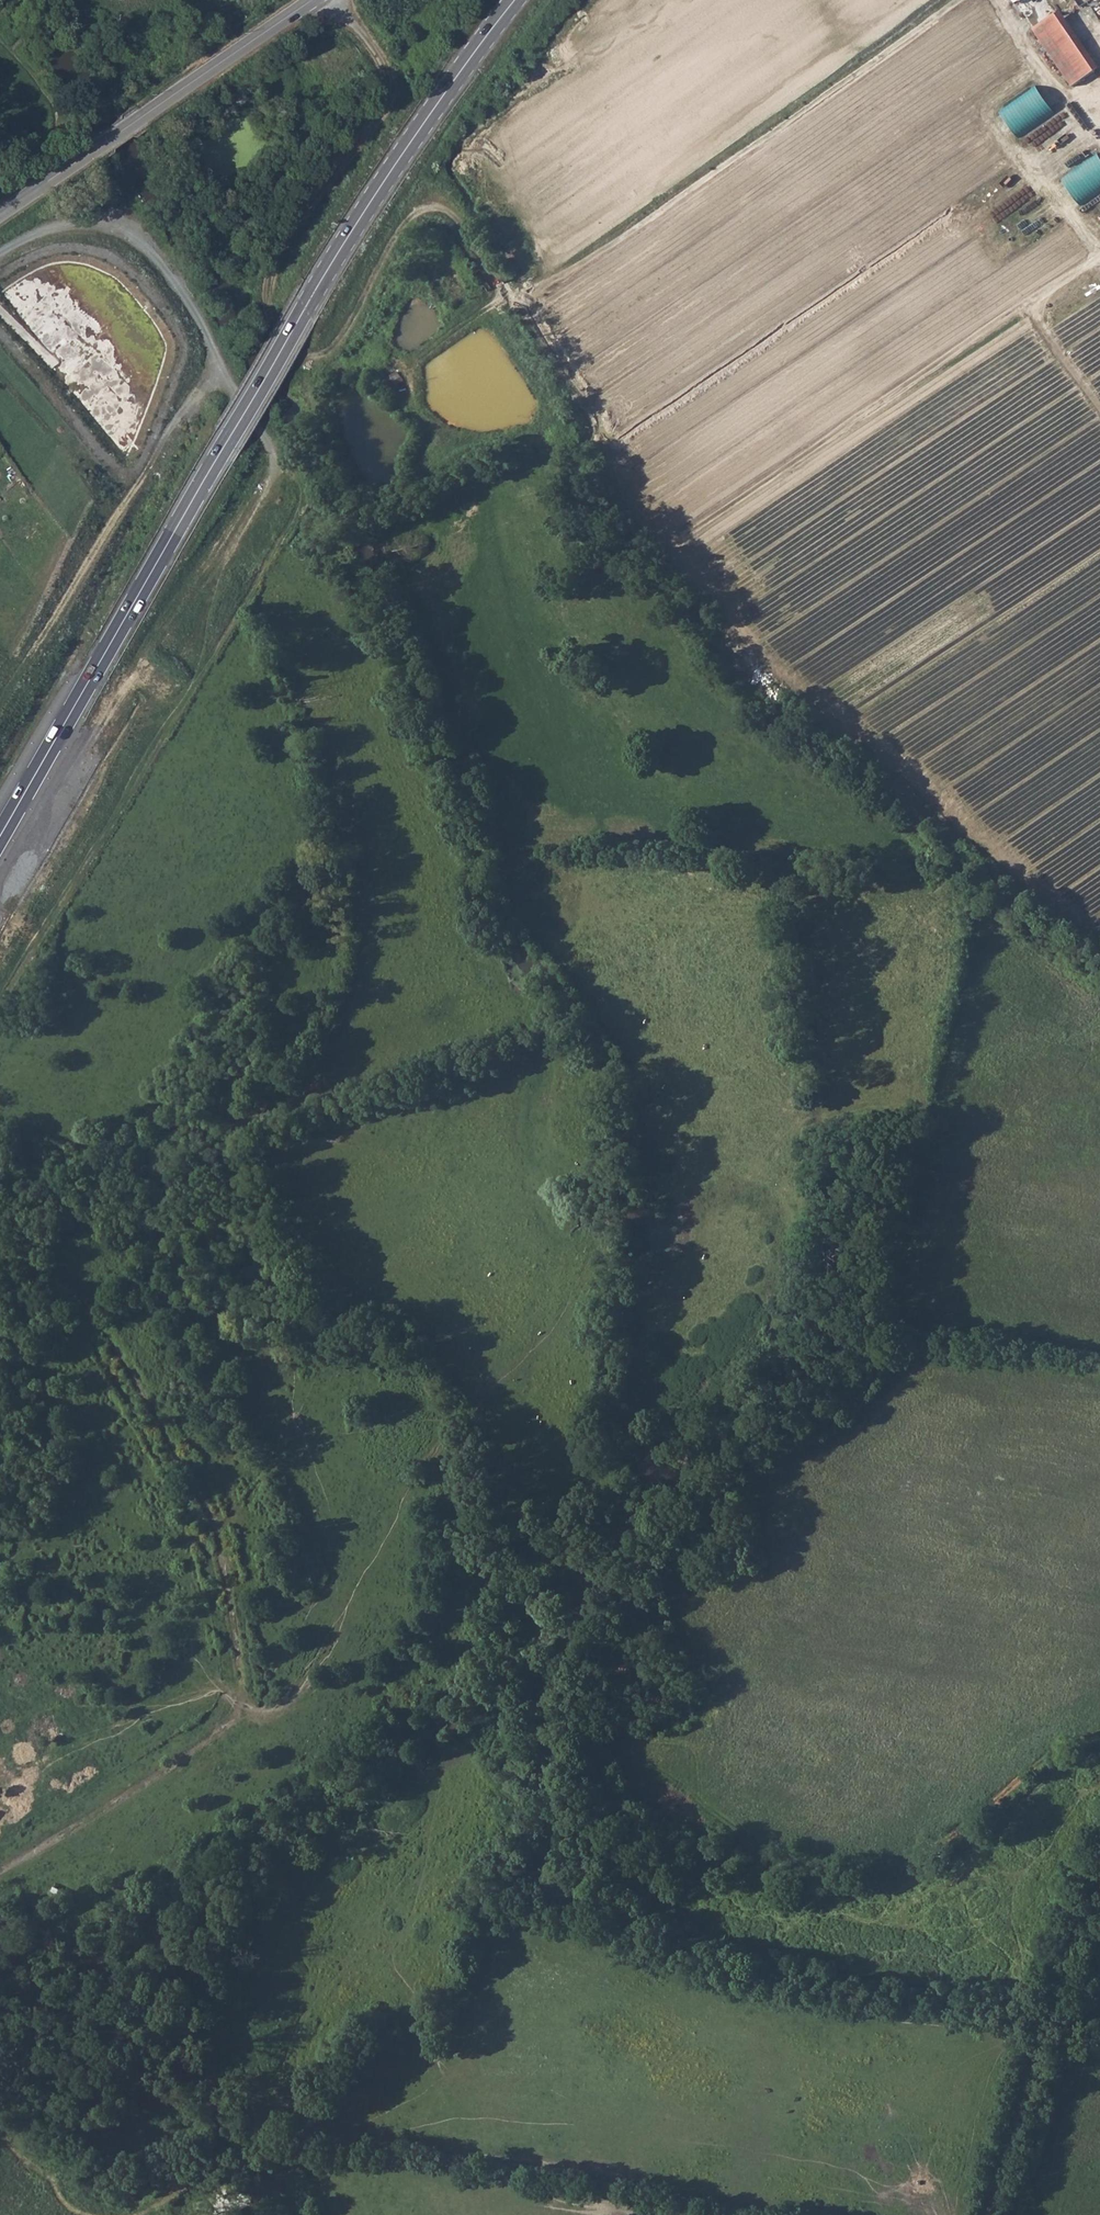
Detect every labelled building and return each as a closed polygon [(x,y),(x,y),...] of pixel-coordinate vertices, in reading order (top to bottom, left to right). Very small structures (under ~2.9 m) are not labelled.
[(1034,29),(1068,5),(1065,0),(1025,0),(1017,5),(1034,29)] [(1056,14),(1034,29),(1074,87),(1097,71),(1056,14)] [(1001,107),(1016,136),(1056,115),(1041,87),(1001,107)] [(1063,177),(1081,205),(1099,193),(1099,154),(1063,177)] [(399,370),(385,380),(392,389),(406,379),(399,370)]
